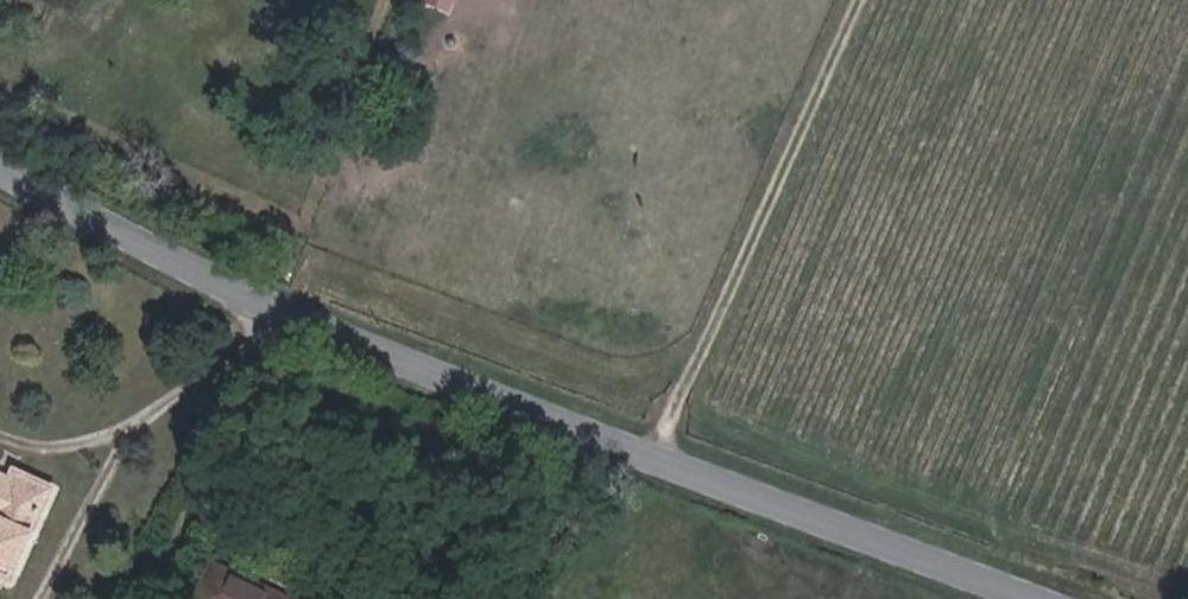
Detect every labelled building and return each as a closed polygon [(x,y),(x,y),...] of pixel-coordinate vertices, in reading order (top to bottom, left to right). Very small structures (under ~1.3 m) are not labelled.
[(48,476),(13,456),(8,462),(0,457),(0,561),(1,562),(48,476)] [(209,598),(294,598),(296,597),(226,555),(203,596),(209,598)]
